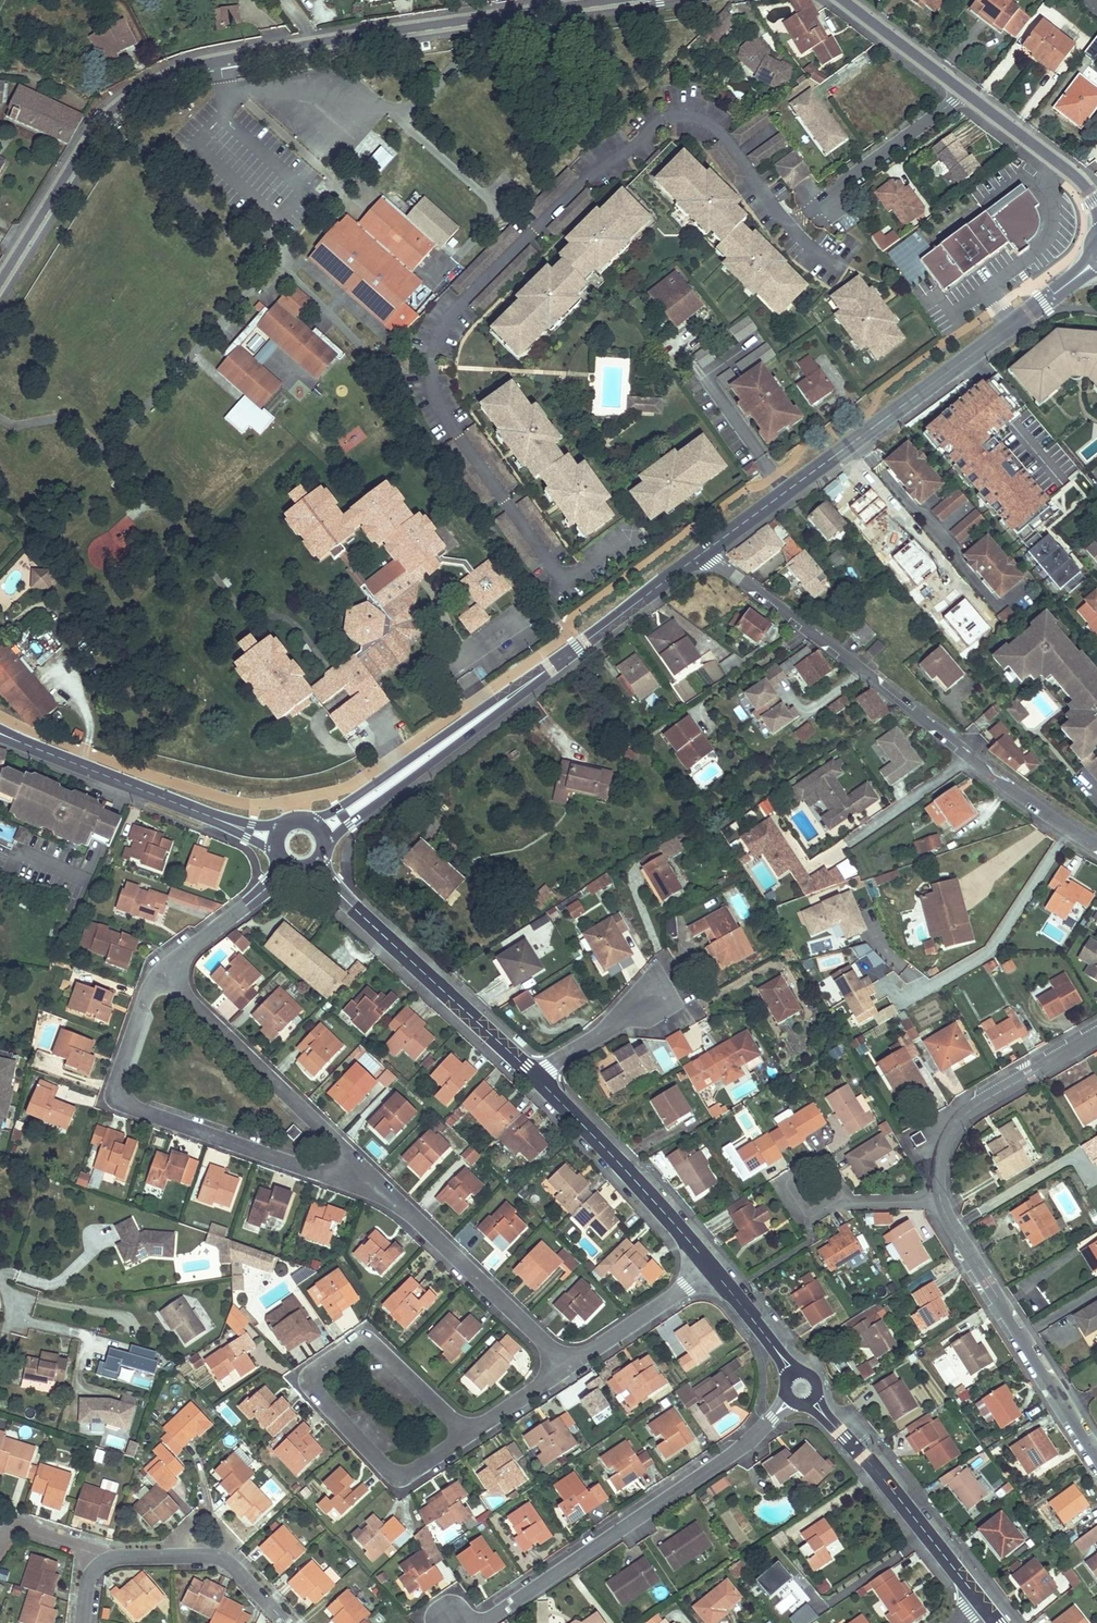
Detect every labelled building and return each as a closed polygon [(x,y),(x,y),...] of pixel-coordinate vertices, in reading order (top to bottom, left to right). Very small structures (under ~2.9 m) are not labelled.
[(824,33),(815,19),(819,16),(809,0),(796,0),(798,4),(793,7),(797,14),(790,19),(800,36),(795,39),(796,40),(804,54),(814,49),(823,65),(841,56),(831,38),(828,40),(823,42),(820,35),(824,33)] [(943,0),(913,0),(919,5),(921,1),(925,4),(934,11),(943,0)] [(978,3),(984,9),(981,14),(1002,32),(1004,30),(1015,39),(1016,39),(1016,38),(1030,19),(1019,10),(1006,0),(981,0),(978,3)] [(984,9),(978,3),(974,8),(981,14),(984,9)] [(240,23),(237,8),(221,10),(222,17),(216,18),(218,29),(226,28),(225,25),(240,23)] [(800,36),(790,19),(783,22),(784,24),(793,40),(802,55),(804,54),(796,40),(795,39),(800,36)] [(1075,46),(1043,21),(1025,44),(1025,45),(1056,69),(1057,70),(1075,46)] [(135,44),(124,22),(91,38),(104,65),(118,58),(116,53),(135,44)] [(781,66),(773,61),(766,57),(769,53),(755,40),(749,43),(742,49),(738,58),(756,75),(755,78),(778,90),(789,80),(790,66),(782,62),(781,66)] [(1056,69),(1025,45),(1025,44),(1023,47),(1054,73),(1055,72),(1057,70),(1056,69)] [(812,62),(803,69),(816,87),(825,80),(812,62)] [(1096,107),(1096,90),(1080,76),(1054,108),(1081,129),(1096,107)] [(84,117),(20,87),(6,116),(68,145),(84,117)] [(817,102),(809,92),(807,93),(813,101),(817,102)] [(845,140),(828,117),(825,119),(818,109),(819,105),(817,102),(813,101),(807,93),(790,106),(796,114),(800,111),(813,128),(811,135),(825,154),(845,140)] [(828,117),(819,105),(818,109),(825,119),(828,117)] [(742,126),(742,127),(749,137),(771,120),(764,110),(742,126)] [(813,128),(800,111),(796,114),(811,135),(813,128)] [(742,127),(732,134),(740,145),(750,138),(749,137),(742,127)] [(765,159),(788,143),(782,134),(759,151),(765,159)] [(932,148),(938,156),(959,186),(978,172),(968,158),(957,142),(951,134),(932,148)] [(758,149),(748,156),(756,167),(766,160),(765,159),(759,151),(758,149)] [(658,151),(646,163),(648,166),(661,153),(658,151)] [(810,174),(794,152),(774,167),(790,188),(810,174)] [(683,154),(678,160),(684,166),(689,161),(683,154)] [(981,170),(972,156),(968,158),(978,172),(981,170)] [(778,304),(784,310),(800,294),(794,287),(799,282),(793,276),(792,276),(783,266),(778,261),(779,260),(773,254),(772,255),(764,247),(765,246),(759,240),(758,241),(753,237),(752,238),(740,226),(746,220),(734,208),(735,207),(734,206),(736,204),(738,205),(739,204),(738,202),(737,203),(729,194),(728,192),(727,193),(727,194),(726,194),(718,186),(719,185),(719,186),(720,185),(718,183),(709,175),(710,175),(709,173),(707,175),(709,176),(706,179),(695,168),(696,167),(689,161),(684,166),(678,160),(661,176),(668,183),(662,188),(668,194),(669,194),(679,204),(688,213),(687,214),(698,226),(699,224),(708,234),(711,231),(715,235),(717,233),(724,241),(723,242),(723,243),(722,243),(717,248),(718,249),(719,247),(727,255),(725,257),(729,261),(727,263),(732,268),(728,271),(734,277),(735,276),(743,284),(742,285),(748,291),(751,287),(757,292),(766,302),(766,303),(772,309),(778,304)] [(661,176),(656,182),(662,188),(668,183),(661,176)] [(922,208),(911,194),(907,197),(902,190),(897,183),(889,182),(882,187),(881,195),(886,202),(880,205),(886,214),(890,211),(900,225),(905,225),(920,214),(922,208)] [(727,193),(728,192),(720,185),(719,186),(719,185),(718,186),(726,194),(727,194),(727,193)] [(881,195),(882,187),(872,194),(880,205),(886,202),(881,195)] [(911,194),(906,187),(902,190),(907,197),(911,194)] [(1040,206),(1028,191),(991,219),(1008,242),(1019,257),(1030,249),(1027,244),(1028,243),(1031,242),(1033,240),(1035,238),(1036,236),(1038,233),(1039,231),(1040,228),(1040,225),(1040,222),(1040,220),(1039,217),(1038,214),(1037,212),(1036,210),(1040,206)] [(621,193),(615,199),(621,205),(627,198),(621,193)] [(1065,213),(1073,209),(1065,193),(1057,197),(1065,213)] [(395,207),(384,196),(357,226),(369,236),(395,207)] [(505,318),(497,326),(503,331),(498,336),(513,352),(519,347),(524,352),(532,345),(531,344),(541,335),(547,330),(548,328),(556,320),(557,322),(569,310),(567,309),(576,300),(574,298),(578,293),(576,291),(584,283),(582,282),(582,281),(581,279),(588,272),(590,274),(594,270),(596,272),(606,263),(607,264),(618,253),(617,251),(626,242),(636,232),(636,233),(643,226),(637,221),(643,215),(627,198),(621,205),(615,199),(609,205),(609,206),(599,217),(596,215),(597,213),(596,212),(595,213),(595,214),(587,222),(586,222),(585,223),(586,224),(586,225),(578,233),(578,232),(577,231),(576,233),(567,241),(566,242),(567,244),(568,242),(571,245),(570,246),(571,247),(559,259),(563,263),(551,274),(550,273),(549,274),(547,272),(548,270),(547,269),(545,270),(546,271),(537,279),(535,281),(536,282),(537,281),(537,282),(529,290),(528,289),(529,289),(528,288),(526,290),(527,290),(518,299),(518,298),(516,300),(518,301),(519,300),(521,302),(514,309),(515,309),(505,319),(505,318)] [(679,204),(678,205),(687,214),(688,213),(679,204)] [(411,274),(437,244),(395,207),(369,236),(357,226),(347,217),(339,226),(341,229),(327,241),(322,249),(320,248),(310,258),(342,286),(373,314),(398,337),(399,337),(416,320),(419,318),(404,304),(421,285),(422,284),(411,274)] [(991,219),(984,210),(919,258),(932,276),(943,291),(1008,242),(991,219)] [(637,221),(643,226),(649,220),(643,215),(637,221)] [(586,224),(585,223),(577,231),(578,232),(578,233),(586,225),(586,224)] [(699,224),(698,226),(707,235),(708,234),(699,224)] [(880,231),(871,238),(881,252),(898,240),(891,230),(883,236),(880,231)] [(717,233),(715,235),(722,243),(723,243),(723,242),(724,241),(717,233)] [(617,251),(618,253),(627,244),(626,242),(617,251)] [(717,248),(717,249),(725,257),(727,255),(719,247),(718,249),(717,248)] [(596,272),(598,273),(607,264),(606,263),(596,272)] [(727,263),(723,266),(728,271),(732,268),(727,263)] [(582,281),(582,282),(590,274),(588,272),(581,279),(582,281)] [(675,273),(647,295),(674,329),(703,307),(675,273)] [(866,346),(870,351),(872,349),(879,358),(903,340),(893,326),(894,325),(890,320),(892,319),(887,312),(886,313),(879,304),(880,303),(875,296),(873,297),(869,292),(868,293),(858,279),(834,297),(841,306),(838,307),(842,312),(840,314),(844,319),(840,322),(845,329),(846,328),(853,337),(851,338),(856,345),(860,342),(864,347),(866,346)] [(536,282),(535,281),(528,288),(529,289),(528,289),(529,290),(537,282),(537,281),(536,282)] [(799,282),(794,287),(800,294),(806,288),(799,282)] [(584,283),(576,291),(578,293),(586,286),(584,283)] [(309,301),(293,287),(270,312),(265,307),(242,332),(248,337),(258,326),(273,339),(253,361),(239,348),(233,343),(223,354),(228,359),(218,370),(246,394),(260,407),(280,385),(259,366),(279,345),(316,378),(336,356),(340,360),(345,354),(323,335),(319,340),(311,333),(294,318),(309,301)] [(751,287),(748,291),(753,296),(757,292),(751,287)] [(838,307),(841,306),(834,297),(832,299),(838,307)] [(567,309),(569,310),(578,301),(576,300),(567,309)] [(778,304),(772,309),(778,315),(784,310),(778,304)] [(747,316),(728,329),(738,342),(756,329),(747,316)] [(547,330),(548,331),(557,322),(556,320),(548,328),(547,330)] [(497,326),(492,331),(498,336),(503,331),(497,326)] [(316,328),(311,333),(319,340),(323,335),(316,328)] [(242,332),(233,343),(239,348),(248,337),(242,332)] [(1081,333),(1057,332),(1054,332),(1039,345),(1029,353),(1018,362),(1010,369),(1012,371),(1035,400),(1036,400),(1043,394),(1045,396),(1067,377),(1067,376),(1065,373),(1069,370),(1071,373),(1076,369),(1081,365),(1084,369),(1083,370),(1083,371),(1093,382),(1095,381),(1096,384),(1096,333),(1081,333)] [(1029,353),(1039,345),(1037,343),(1027,351),(1029,353)] [(767,344),(718,377),(727,390),(731,387),(762,366),(776,357),(767,344)] [(706,345),(692,354),(702,368),(715,358),(706,345)] [(519,347),(513,352),(519,358),(524,352),(519,347)] [(877,359),(879,358),(872,349),(870,351),(877,359)] [(801,370),(814,362),(810,357),(810,356),(798,365),(801,370)] [(393,357),(392,372),(407,373),(408,358),(393,357)] [(1010,373),(1012,371),(1010,369),(1018,362),(1016,360),(1006,369),(1010,373)] [(833,390),(814,362),(801,370),(808,380),(797,387),(808,403),(809,403),(819,396),(821,398),(833,390)] [(1084,369),(1081,365),(1076,369),(1071,373),(1069,370),(1065,373),(1067,376),(1067,377),(1068,378),(1069,378),(1072,378),(1073,378),(1078,375),(1083,371),(1083,370),(1084,369)] [(762,366),(731,387),(741,401),(750,415),(753,413),(757,418),(754,420),(761,431),(765,436),(770,437),(775,434),(790,424),(794,421),(795,415),(792,410),(781,394),(772,380),(762,366)] [(1005,380),(999,373),(992,379),(998,386),(1005,380)] [(775,378),(772,380),(781,394),(785,391),(775,378)] [(1005,380),(998,386),(992,379),(982,387),(966,401),(942,421),(937,426),(935,424),(923,434),(937,451),(938,451),(942,447),(956,464),(956,465),(974,486),(980,493),(998,514),(1002,520),(1010,529),(1022,543),(1054,516),(1037,496),(1028,485),(1023,479),(1003,455),(991,441),(988,443),(983,436),(991,430),(993,432),(995,431),(1006,422),(1017,412),(1026,405),(1005,380)] [(968,393),(971,397),(982,387),(979,383),(968,393)] [(517,392),(512,385),(506,390),(511,397),(517,392)] [(581,527),(588,536),(612,519),(602,505),(603,504),(599,498),(604,495),(588,472),(583,476),(578,470),(576,472),(573,467),(570,469),(564,460),(562,461),(561,461),(559,462),(553,454),(556,452),(552,447),(555,446),(550,440),(555,437),(539,414),(534,417),(530,411),(522,400),(522,399),(517,392),(511,397),(506,390),(487,403),(492,410),(486,415),(491,422),(492,422),(500,433),(504,439),(502,440),(507,447),(508,446),(515,455),(514,456),(519,463),(520,462),(525,467),(526,466),(536,480),(540,477),(550,490),(549,491),(553,497),(551,498),(556,505),(557,504),(563,514),(562,514),(567,521),(569,520),(573,526),(575,524),(579,529),(581,527)] [(260,407),(246,394),(238,403),(255,418),(263,410),(260,407)] [(1045,396),(1043,394),(1036,400),(1035,400),(1033,401),(1037,406),(1046,398),(1045,396)] [(821,398),(819,396),(809,403),(808,403),(810,406),(821,398)] [(942,421),(966,401),(962,397),(939,417),(942,421)] [(660,413),(661,401),(632,399),(632,405),(629,404),(628,411),(660,413)] [(741,401),(737,404),(747,417),(750,415),(741,401)] [(255,418),(238,403),(224,419),(241,435),(249,426),(259,436),(274,420),(263,410),(255,418)] [(487,403),(481,408),(486,415),(492,410),(487,403)] [(535,408),(530,411),(534,417),(539,414),(535,408)] [(796,408),(792,410),(795,415),(794,421),(790,424),(793,427),(804,419),(796,408)] [(1017,412),(1006,422),(1010,426),(1021,417),(1017,412)] [(359,440),(348,429),(336,442),(347,452),(359,440)] [(983,436),(988,443),(998,435),(995,431),(993,432),(991,430),(983,436)] [(761,431),(758,433),(765,445),(777,437),(775,434),(770,437),(765,436),(761,431)] [(555,446),(559,442),(555,437),(550,440),(555,446)] [(707,444),(702,438),(695,443),(699,450),(707,444)] [(633,497),(651,521),(664,511),(665,512),(671,508),(672,510),(679,505),(678,504),(687,497),(688,498),(694,494),(693,492),(699,487),(710,479),(711,480),(718,475),(713,468),(720,463),(707,444),(699,450),(695,443),(688,449),(677,458),(671,462),(668,458),(662,463),(662,464),(653,471),(652,470),(646,475),(649,478),(643,483),(645,485),(640,488),(642,491),(633,497)] [(908,443),(885,463),(890,469),(900,481),(908,491),(915,498),(920,504),(943,485),(908,443)] [(942,447),(938,451),(952,468),(956,464),(942,447)] [(1003,455),(1023,479),(1027,476),(1007,451),(1003,455)] [(562,461),(556,452),(553,454),(559,462),(561,461),(562,461)] [(920,453),(917,455),(923,462),(926,459),(920,453)] [(566,458),(564,460),(570,469),(573,467),(566,458)] [(718,475),(725,469),(720,463),(713,468),(718,475)] [(751,463),(742,470),(746,475),(755,469),(751,463)] [(956,465),(952,468),(970,489),(974,486),(956,465)] [(583,466),(578,470),(583,476),(588,472),(583,466)] [(887,471),(897,483),(900,481),(890,469),(887,471)] [(1028,485),(1037,496),(1041,493),(1032,481),(1028,485)] [(350,617),(347,624),(348,630),(351,637),(356,641),(362,644),(361,652),(355,657),(374,682),(409,656),(419,587),(417,585),(411,577),(421,570),(426,578),(430,575),(432,578),(441,570),(440,568),(444,565),(465,568),(472,578),(464,584),(480,607),(484,611),(491,606),(489,602),(494,598),(497,602),(511,591),(491,565),(477,575),(468,563),(445,559),(444,558),(442,555),(445,553),(447,552),(434,535),(425,522),(421,517),(415,521),(403,505),(394,492),(388,484),(373,495),(367,500),(354,510),(355,512),(345,519),(336,507),(326,494),(323,489),(310,498),(303,488),(293,495),(300,505),(288,514),(292,519),(301,532),(308,542),(318,555),(322,560),(331,553),(336,560),(341,555),(351,568),(348,570),(369,598),(368,608),(359,609),(354,612),(350,617)] [(640,488),(631,495),(633,497),(642,491),(640,488)] [(942,523),(968,500),(967,499),(959,489),(932,512),(942,523)] [(394,492),(403,505),(406,503),(397,490),(394,492)] [(912,500),(915,498),(908,491),(906,493),(912,500)] [(326,494),(336,507),(339,505),(329,492),(326,494)] [(980,493),(976,497),(993,517),(998,514),(980,493)] [(608,501),(604,495),(599,498),(603,504),(608,501)] [(906,526),(883,499),(861,519),(868,527),(871,525),(887,543),(906,526)] [(844,524),(826,503),(809,518),(827,539),(844,524)] [(986,521),(976,510),(950,532),(960,544),(986,521)] [(289,522),(298,535),(301,532),(292,519),(289,522)] [(752,570),(782,547),(770,531),(780,523),(778,521),(777,519),(767,526),(757,534),(758,535),(737,550),(739,553),(752,570)] [(425,522),(434,535),(437,533),(428,520),(425,522)] [(1002,520),(998,523),(1006,532),(1010,529),(1002,520)] [(887,543),(871,525),(868,527),(884,546),(887,543)] [(581,527),(579,529),(585,538),(588,536),(581,527)] [(1029,552),(1025,556),(1028,560),(1031,557),(1038,566),(1035,568),(1038,572),(1041,570),(1048,578),(1045,581),(1049,585),(1051,582),(1059,591),(1064,586),(1069,593),(1086,579),(1074,565),(1070,560),(1069,559),(1061,551),(1048,536),(1043,541),(1037,534),(1024,545),(1029,552)] [(802,553),(789,537),(784,541),(787,545),(784,547),(789,553),(789,554),(787,555),(792,561),(802,553)] [(964,556),(999,598),(1022,578),(1013,567),(1007,560),(987,537),(964,556)] [(1086,549),(1096,562),(1096,540),(1086,549)] [(305,544),(315,557),(318,555),(308,542),(305,544)] [(792,561),(787,555),(789,554),(789,553),(784,547),(781,550),(787,565),(792,561)] [(730,560),(739,553),(737,550),(736,548),(726,555),(730,560)] [(1061,551),(1069,559),(1070,558),(1063,550),(1061,551)] [(822,573),(804,552),(802,553),(792,561),(787,565),(814,599),(824,591),(819,585),(815,579),(822,573)] [(846,563),(837,552),(828,559),(837,570),(846,563)] [(752,570),(739,553),(730,560),(731,562),(747,573),(752,570)] [(1007,560),(1013,567),(1015,565),(1009,558),(1007,560)] [(976,570),(969,563),(967,565),(973,572),(976,570)] [(417,585),(426,578),(421,570),(411,577),(417,585)] [(51,575),(35,571),(31,587),(47,591),(48,588),(54,589),(56,580),(50,579),(51,575)] [(827,579),(822,573),(815,579),(819,585),(827,579)] [(984,580),(982,582),(991,594),(994,592),(984,580)] [(1096,593),(1085,601),(1086,603),(1078,610),(1089,624),(1088,625),(1096,635),(1096,634),(1096,595),(1096,593)] [(480,607),(476,610),(486,623),(489,621),(482,613),(484,611),(480,607)] [(1006,628),(1018,619),(1009,608),(997,618),(1006,628)] [(462,620),(472,634),(486,623),(476,610),(462,620)] [(771,628),(750,611),(736,628),(761,647),(742,660),(746,663),(747,664),(770,648),(760,640),(771,628)] [(1053,627),(1057,624),(1047,612),(1033,625),(1034,626),(1036,628),(1047,619),(1053,627)] [(734,628),(742,618),(737,614),(729,624),(734,628)] [(1034,626),(1015,642),(1017,644),(1011,649),(1002,657),(1009,666),(1022,681),(1030,675),(1037,669),(1042,670),(1043,663),(1047,663),(1050,667),(1046,670),(1053,678),(1072,700),(1078,707),(1081,705),(1084,709),(1084,713),(1077,712),(1076,716),(1069,722),(1061,729),(1079,750),(1081,753),(1077,756),(1084,764),(1094,755),(1091,752),(1088,748),(1092,745),(1096,740),(1096,678),(1096,679),(1087,667),(1078,656),(1080,655),(1059,630),(1057,631),(1053,627),(1047,619),(1036,628),(1034,626)] [(700,659),(674,622),(650,638),(675,676),(700,659)] [(864,646),(876,635),(866,624),(853,634),(864,646)] [(314,695),(311,691),(302,679),(292,666),(285,656),(275,643),(272,638),(259,647),(252,638),(242,645),(249,655),(237,664),(240,669),(250,682),(257,691),(267,704),(279,721),(290,713),(300,706),(303,709),(310,704),(308,700),(313,696),(314,695)] [(874,658),(885,647),(878,640),(866,652),(874,658)] [(275,643),(285,656),(288,654),(278,641),(275,643)] [(6,645),(5,646),(0,650),(0,654),(11,667),(18,662),(19,661),(6,645)] [(1002,657),(1011,649),(1008,645),(995,656),(1005,669),(1009,666),(1002,657)] [(831,671),(818,652),(813,656),(807,647),(778,667),(785,675),(796,668),(809,687),(831,671)] [(965,675),(941,647),(940,647),(938,649),(963,677),(965,675)] [(963,677),(938,649),(919,665),(932,680),(934,679),(945,692),(963,677)] [(1087,667),(1091,664),(1081,653),(1080,655),(1078,656),(1087,667)] [(19,661),(18,662),(11,667),(0,654),(0,692),(6,699),(35,726),(58,708),(19,661)] [(657,687),(635,655),(619,667),(624,675),(637,692),(641,698),(657,687)] [(728,676),(746,663),(742,660),(735,655),(720,665),(728,676)] [(326,680),(311,691),(314,695),(313,696),(322,707),(352,684),(360,695),(330,718),(344,737),(367,720),(362,713),(369,707),(374,714),(389,703),(374,682),(355,657),(339,669),(334,668),(326,674),(326,680)] [(785,676),(776,663),(760,674),(764,681),(745,694),(756,710),(776,696),(771,689),(778,685),(776,682),(785,676)] [(1050,667),(1047,663),(1043,663),(1042,670),(1037,669),(1030,675),(1034,680),(1039,676),(1043,677),(1048,682),(1053,678),(1046,670),(1050,667)] [(292,666),(302,679),(305,677),(295,664),(292,666)] [(1091,664),(1087,667),(1096,679),(1096,678),(1096,672),(1091,664)] [(237,671),(247,684),(250,682),(240,669),(237,671)] [(637,692),(624,675),(619,678),(631,695),(637,692)] [(345,690),(353,701),(360,695),(352,684),(345,690)] [(888,715),(871,689),(857,698),(874,724),(888,715)] [(254,694),(264,707),(267,704),(257,691),(254,694)] [(761,718),(781,704),(776,696),(756,710),(752,712),(753,713),(758,721),(762,719),(761,718)] [(845,709),(842,705),(847,702),(844,697),(839,701),(838,699),(826,707),(833,717),(845,709)] [(1078,707),(1072,700),(1067,704),(1071,710),(1070,713),(1065,718),(1069,722),(1076,716),(1077,712),(1084,713),(1084,709),(1081,705),(1078,707)] [(1029,715),(1017,701),(1007,709),(1018,723),(1029,715)] [(773,734),(793,720),(787,711),(781,704),(761,718),(773,734)] [(290,713),(293,717),(303,709),(300,706),(290,713)] [(362,713),(367,720),(374,714),(369,707),(362,713)] [(793,707),(787,711),(793,720),(799,716),(793,707)] [(989,721),(997,714),(992,708),(983,715),(989,721)] [(645,727),(656,718),(650,710),(633,722),(641,733),(647,729),(645,727)] [(713,752),(688,717),(664,735),(678,753),(681,751),(693,767),(713,752)] [(807,738),(814,733),(808,724),(801,729),(807,738)] [(912,746),(899,726),(896,729),(909,748),(912,746)] [(1019,759),(1021,756),(1000,737),(1002,735),(992,726),(982,737),(992,746),(997,740),(1019,759)] [(807,738),(801,729),(795,733),(802,742),(807,738)] [(896,729),(880,740),(894,761),(882,770),(891,784),(924,762),(912,746),(909,748),(896,729)] [(992,746),(988,751),(1016,772),(1022,763),(1029,769),(1036,760),(1026,751),(1021,756),(1019,759),(997,740),(992,746)] [(693,767),(681,751),(678,753),(676,755),(676,756),(687,771),(688,770),(693,767)] [(1094,755),(1084,764),(1096,780),(1096,757),(1096,758),(1094,755)] [(848,799),(835,776),(843,771),(836,759),(795,784),(802,796),(816,787),(821,784),(835,807),(830,810),(821,815),(828,827),(855,811),(856,813),(878,800),(868,784),(853,793),(854,795),(848,799)] [(611,774),(594,771),(594,773),(572,769),(573,766),(563,764),(559,784),(568,786),(567,789),(568,790),(606,798),(611,774)] [(62,835),(63,831),(77,837),(76,841),(80,843),(88,847),(91,842),(94,834),(97,827),(103,829),(110,814),(104,812),(105,809),(98,806),(86,801),(85,805),(74,800),(76,796),(59,789),(55,786),(53,790),(39,784),(41,780),(36,778),(28,775),(27,776),(27,777),(13,771),(10,769),(1,772),(1,773),(0,778),(0,792),(16,800),(11,812),(19,816),(23,818),(25,814),(39,820),(37,824),(41,826),(58,833),(62,835)] [(60,785),(38,775),(36,778),(41,780),(39,784),(53,790),(55,786),(59,789),(60,785)] [(568,786),(559,784),(555,802),(565,804),(568,790),(567,789),(568,786)] [(802,796),(795,784),(791,786),(798,798),(802,796)] [(835,807),(821,784),(816,787),(830,810),(835,807)] [(974,816),(954,788),(934,802),(946,820),(953,830),(974,816)] [(89,796),(78,791),(76,796),(74,800),(85,805),(86,801),(98,806),(100,801),(89,796)] [(767,799),(758,804),(766,817),(775,812),(767,799)] [(938,826),(946,820),(934,802),(925,808),(938,826)] [(39,820),(25,814),(23,818),(19,816),(18,819),(40,829),(41,826),(37,824),(39,820)] [(123,820),(110,814),(103,829),(97,827),(94,834),(113,843),(123,820)] [(784,837),(772,817),(743,834),(744,837),(769,821),(780,840),(784,837)] [(799,862),(784,837),(780,840),(769,821),(744,837),(751,848),(760,843),(778,873),(787,867),(785,863),(788,861),(792,867),(799,862)] [(169,852),(172,842),(163,839),(162,841),(155,839),(157,834),(135,826),(130,840),(136,842),(133,849),(130,858),(143,863),(142,865),(162,873),(165,863),(164,863),(168,852),(169,852)] [(28,831),(21,827),(15,840),(23,843),(28,831)] [(77,837),(63,831),(62,835),(58,833),(56,836),(79,846),(80,843),(76,841),(77,837)] [(940,847),(936,836),(919,842),(922,852),(940,847)] [(658,852),(678,840),(676,837),(656,849),(657,851),(658,852)] [(465,879),(450,865),(448,867),(430,850),(431,849),(432,847),(423,839),(402,861),(445,901),(465,879)] [(458,848),(449,839),(445,843),(454,851),(458,848)] [(678,840),(658,852),(661,858),(663,860),(683,848),(678,840)] [(130,858),(133,849),(127,847),(123,859),(129,861),(130,858)] [(216,887),(226,861),(207,854),(205,859),(201,858),(203,851),(194,847),(186,871),(190,873),(188,880),(199,884),(200,881),(216,887)] [(450,865),(432,847),(431,849),(430,850),(448,867),(450,865)] [(750,857),(747,851),(740,856),(743,861),(750,857)] [(659,859),(655,852),(641,860),(645,868),(643,868),(661,900),(680,889),(663,860),(661,858),(659,859)] [(809,878),(799,862),(792,867),(788,861),(785,863),(787,867),(778,873),(779,874),(788,869),(798,884),(809,878)] [(1085,908),(1092,897),(1074,884),(1071,889),(1063,884),(1070,873),(1061,867),(1049,886),(1057,891),(1046,908),(1064,920),(1076,901),(1085,908)] [(836,885),(826,868),(809,878),(798,884),(807,897),(835,885),(836,885)] [(898,871),(873,877),(875,886),(900,880),(898,871)] [(599,891),(609,885),(606,878),(596,884),(599,891)] [(935,893),(931,894),(923,896),(925,904),(934,905),(943,935),(945,947),(972,939),(965,914),(965,913),(958,914),(956,908),(963,906),(956,880),(933,887),(935,893)] [(139,891),(140,886),(128,882),(125,890),(124,889),(117,907),(132,913),(133,909),(143,914),(142,916),(156,921),(159,913),(162,905),(166,906),(169,897),(149,890),(148,894),(139,891)] [(200,908),(198,896),(172,887),(169,897),(200,908)] [(840,924),(847,939),(866,931),(850,894),(814,910),(811,911),(813,916),(811,922),(807,923),(813,936),(826,930),(825,928),(839,922),(840,924)] [(209,911),(219,903),(198,896),(200,908),(209,911)] [(925,904),(923,896),(920,897),(932,938),(943,935),(934,905),(925,904)] [(565,906),(571,920),(585,915),(579,901),(565,906)] [(214,913),(223,905),(219,903),(209,911),(214,913)] [(965,913),(963,906),(956,908),(958,914),(965,913)] [(745,951),(735,932),(736,931),(724,909),(689,929),(694,938),(701,934),(704,939),(714,934),(718,942),(712,945),(718,956),(723,965),(733,960),(746,953),(745,951)] [(813,916),(811,911),(803,914),(807,923),(811,922),(813,916)] [(628,929),(619,914),(618,915),(612,919),(620,934),(628,929)] [(786,915),(778,920),(780,923),(788,918),(786,915)] [(677,938),(675,917),(666,922),(667,934),(671,934),(673,935),(673,936),(674,938),(677,938)] [(552,928),(546,918),(541,921),(547,931),(552,928)] [(794,928),(788,918),(780,923),(786,933),(794,928)] [(632,955),(620,934),(612,919),(584,935),(603,968),(619,959),(621,961),(632,955)] [(136,949),(140,940),(122,934),(121,937),(107,932),(109,929),(90,922),(80,947),(108,957),(106,963),(118,968),(118,967),(120,963),(127,967),(132,952),(126,950),(128,946),(128,945),(136,949)] [(839,922),(825,928),(826,930),(840,924),(839,922)] [(296,962),(310,945),(285,925),(271,942),(296,962)] [(1087,932),(1081,928),(1078,935),(1083,938),(1087,932)] [(753,953),(740,929),(736,931),(735,932),(745,951),(746,953),(733,960),(735,963),(753,953)] [(235,945),(241,939),(238,935),(231,941),(235,945)] [(240,950),(246,944),(245,943),(241,939),(235,945),(240,950)] [(1089,939),(1078,957),(1095,968),(1090,977),(1096,982),(1096,943),(1089,939)] [(542,969),(526,941),(498,959),(509,977),(509,978),(514,986),(542,969)] [(296,962),(271,942),(267,947),(291,967),(296,962)] [(925,952),(935,949),(934,943),(923,946),(925,952)] [(867,944),(852,948),(860,960),(867,954),(876,968),(885,962),(867,944)] [(345,975),(310,945),(296,962),(331,992),(345,975)] [(718,956),(712,945),(707,948),(713,958),(718,956)] [(270,966),(254,951),(251,954),(266,969),(267,969),(269,967),(270,966)] [(251,987),(261,976),(239,955),(229,965),(232,968),(227,973),(222,967),(211,977),(225,991),(228,988),(229,989),(233,992),(228,997),(243,1011),(259,995),(251,987)] [(621,961),(619,959),(603,968),(604,971),(621,961)] [(1000,965),(1005,974),(1016,968),(1011,959),(1000,965)] [(359,961),(349,972),(351,974),(357,979),(367,968),(359,961)] [(327,997),(331,992),(296,962),(291,967),(327,997)] [(1084,974),(1090,977),(1095,968),(1090,964),(1084,974)] [(859,981),(849,965),(832,975),(861,1023),(874,1015),(878,1013),(868,997),(877,992),(867,976),(859,981)] [(1081,1001),(1064,973),(1050,981),(1055,989),(1038,999),(1048,1015),(1064,1006),(1066,1009),(1081,1001)] [(351,974),(343,982),(350,988),(357,979),(351,974)] [(801,1011),(781,976),(757,990),(777,1025),(801,1011)] [(514,986),(509,978),(509,977),(504,981),(508,989),(514,986)] [(585,1000),(571,977),(536,999),(551,1023),(564,1015),(563,1013),(585,1000)] [(107,1001),(110,993),(110,992),(96,987),(95,990),(78,984),(69,1009),(86,1016),(87,1013),(96,1017),(96,1019),(107,1023),(112,1009),(109,1008),(107,1008),(102,1006),(101,1005),(103,1000),(104,1000),(107,1002),(107,1001)] [(233,992),(229,989),(228,988),(225,991),(224,993),(228,997),(233,992)] [(278,998),(283,993),(279,988),(274,994),(278,998)] [(365,1035),(398,999),(392,993),(387,998),(382,1004),(377,1000),(378,1000),(379,998),(368,988),(362,995),(364,998),(357,1006),(352,1001),(344,1010),(354,1019),(352,1022),(365,1035)] [(507,1003),(516,1016),(535,1004),(526,991),(507,1003)] [(109,1008),(114,994),(110,992),(110,993),(107,1001),(107,1002),(104,1000),(103,1000),(101,1005),(102,1006),(107,1008),(109,1008)] [(387,998),(383,994),(379,998),(378,1000),(377,1000),(382,1004),(387,998)] [(304,1018),(300,1014),(298,1015),(288,1005),(284,1008),(272,996),(252,1015),(265,1028),(265,1029),(269,1032),(265,1035),(272,1042),(292,1022),(297,1026),(304,1018)] [(586,1002),(585,1000),(563,1013),(564,1015),(586,1002)] [(302,1011),(292,1001),(288,1005),(298,1015),(300,1014),(302,1011)] [(327,1013),(333,1006),(328,1002),(322,1009),(327,1013)] [(880,1025),(899,1014),(893,1004),(878,1013),(874,1015),(880,1025)] [(1066,1009),(1064,1006),(1048,1015),(1050,1019),(1066,1009)] [(415,1061),(435,1040),(422,1028),(418,1024),(417,1023),(421,1020),(414,1014),(406,1007),(389,1025),(397,1032),(395,1035),(398,1037),(392,1044),(392,1045),(400,1053),(403,1050),(415,1061)] [(896,1015),(901,1023),(908,1018),(904,1011),(899,1014),(896,1015)] [(1028,1036),(1015,1011),(1007,1015),(1009,1019),(985,1032),(995,1050),(1020,1036),(1022,1040),(1028,1036)] [(918,1036),(908,1018),(901,1023),(911,1040),(918,1036)] [(319,1072),(344,1047),(320,1024),(304,1041),(304,1042),(310,1047),(305,1052),(304,1053),(297,1060),(308,1070),(309,1069),(313,1065),(313,1066),(319,1072)] [(971,1053),(955,1024),(924,1042),(941,1071),(971,1053)] [(86,1053),(87,1049),(90,1050),(91,1051),(95,1042),(63,1030),(54,1055),(68,1061),(66,1065),(78,1070),(79,1065),(80,1064),(91,1069),(95,1058),(90,1055),(89,1055),(86,1053)] [(523,1038),(515,1031),(513,1034),(520,1041),(523,1038)] [(738,1067),(760,1055),(747,1032),(683,1068),(693,1085),(718,1072),(718,1071),(722,1078),(725,1084),(742,1074),(738,1067)] [(690,1051),(680,1033),(668,1040),(666,1040),(677,1059),(690,1051)] [(400,1053),(392,1045),(392,1044),(398,1037),(395,1035),(385,1045),(385,1046),(397,1057),(397,1056),(400,1053)] [(853,1048),(866,1040),(863,1035),(850,1042),(853,1048)] [(310,1047),(304,1042),(304,1041),(298,1047),(304,1053),(305,1052),(310,1047)] [(612,1094),(656,1067),(644,1047),(634,1053),(630,1046),(614,1056),(620,1064),(601,1076),(612,1094)] [(830,1057),(841,1050),(839,1047),(828,1053),(830,1057)] [(926,1088),(904,1049),(879,1064),(901,1102),(926,1088)] [(9,1053),(0,1050),(0,1116),(2,1117),(9,1090),(5,1089),(8,1078),(7,1078),(4,1077),(7,1061),(9,1053)] [(425,1067),(434,1057),(431,1054),(422,1064),(425,1067)] [(457,1094),(477,1072),(471,1066),(467,1069),(467,1070),(463,1066),(451,1055),(431,1075),(444,1087),(439,1092),(446,1099),(454,1091),(455,1091),(457,1094)] [(91,1069),(80,1064),(79,1065),(78,1070),(89,1074),(91,1070),(91,1069)] [(352,1110),(377,1083),(357,1064),(335,1087),(338,1090),(339,1090),(332,1098),(341,1107),(341,1106),(345,1103),(352,1110)] [(319,1072),(313,1066),(313,1065),(309,1069),(308,1070),(315,1077),(319,1072)] [(384,1088),(395,1080),(387,1068),(375,1075),(384,1088)] [(722,1078),(718,1071),(718,1072),(693,1085),(697,1092),(722,1078)] [(789,1081),(798,1076),(795,1072),(786,1077),(789,1081)] [(1096,1082),(1096,1080),(1095,1077),(1095,1076),(1076,1088),(1079,1093),(1096,1082)] [(74,1113),(58,1106),(59,1103),(54,1101),(50,1099),(52,1096),(56,1098),(60,1089),(41,1081),(27,1113),(58,1126),(60,1121),(69,1126),(74,1113)] [(476,1107),(492,1092),(483,1082),(462,1103),(471,1112),(476,1107)] [(1079,1093),(1076,1088),(1066,1094),(1085,1126),(1094,1120),(1092,1117),(1096,1113),(1096,1082),(1079,1093)] [(863,1113),(846,1084),(826,1096),(849,1134),(875,1118),(869,1109),(863,1113)] [(332,1098),(339,1090),(338,1090),(335,1087),(328,1094),(332,1098)] [(688,1108),(677,1088),(652,1103),(664,1123),(674,1117),(688,1108)] [(447,1105),(457,1094),(455,1091),(454,1091),(446,1099),(439,1092),(436,1096),(446,1106),(447,1105)] [(499,1137),(521,1116),(508,1102),(505,1105),(499,1098),(492,1092),(476,1107),(480,1111),(489,1120),(489,1121),(483,1126),(496,1140),(499,1137)] [(395,1136),(417,1112),(397,1093),(368,1123),(384,1139),(391,1132),(395,1136)] [(508,1102),(502,1096),(499,1098),(505,1105),(508,1102)] [(76,1110),(60,1103),(59,1103),(58,1106),(74,1113),(75,1113),(76,1110)] [(352,1110),(345,1103),(341,1106),(341,1107),(348,1114),(352,1110)] [(773,1134),(782,1149),(789,1144),(789,1145),(804,1136),(826,1123),(814,1104),(793,1116),(778,1125),(780,1130),(773,1134)] [(722,1112),(718,1105),(711,1109),(715,1116),(716,1116),(722,1112)] [(489,1120),(480,1111),(476,1107),(471,1112),(470,1113),(483,1126),(489,1120)] [(692,1114),(688,1108),(674,1117),(678,1122),(692,1114)] [(715,1116),(711,1109),(707,1111),(713,1120),(723,1115),(723,1114),(722,1112),(716,1116),(715,1116)] [(793,1116),(789,1109),(774,1119),(778,1125),(793,1116)] [(447,1124),(455,1127),(462,1113),(454,1110),(447,1124)] [(548,1147),(537,1136),(533,1132),(536,1130),(522,1115),(521,1116),(499,1137),(506,1144),(504,1145),(514,1155),(520,1150),(531,1163),(548,1147)] [(21,1133),(24,1123),(18,1120),(14,1130),(21,1133)] [(67,1131),(69,1126),(60,1121),(58,1126),(67,1131)] [(440,1158),(450,1148),(437,1135),(439,1133),(442,1135),(448,1129),(439,1121),(421,1140),(424,1143),(418,1149),(415,1146),(403,1158),(409,1164),(412,1161),(418,1168),(415,1171),(422,1177),(433,1166),(431,1164),(438,1156),(440,1158)] [(892,1132),(886,1121),(882,1123),(889,1134),(892,1132)] [(1031,1165),(1026,1156),(1020,1147),(1025,1143),(1021,1138),(1013,1124),(999,1132),(1003,1139),(1005,1141),(1000,1145),(998,1142),(988,1148),(995,1159),(992,1160),(1004,1181),(1031,1165)] [(302,1132),(294,1125),(286,1134),(294,1141),(302,1132)] [(102,1146),(107,1131),(108,1130),(98,1126),(97,1126),(92,1143),(102,1146)] [(125,1180),(138,1143),(129,1139),(126,1149),(121,1147),(116,1145),(119,1134),(108,1130),(107,1131),(102,1146),(94,1167),(106,1172),(109,1167),(119,1171),(117,1177),(125,1180)] [(925,1141),(919,1131),(910,1136),(916,1147),(925,1141)] [(774,1163),(783,1157),(779,1150),(770,1136),(768,1133),(758,1139),(774,1163)] [(121,1147),(125,1136),(124,1136),(119,1134),(116,1145),(121,1147)] [(779,1150),(782,1149),(773,1134),(770,1136),(779,1150)] [(871,1162),(891,1150),(881,1134),(846,1156),(861,1179),(876,1170),(871,1162)] [(807,1140),(804,1136),(789,1145),(792,1149),(807,1140)] [(1033,1151),(1031,1147),(1025,1136),(1022,1137),(1021,1138),(1025,1143),(1020,1147),(1026,1156),(1033,1151)] [(1082,1146),(1093,1165),(1096,1164),(1096,1165),(1096,1137),(1082,1146)] [(774,1163),(758,1139),(736,1152),(749,1172),(757,1167),(764,1163),(767,1167),(774,1163)] [(479,1154),(471,1146),(462,1156),(470,1164),(479,1154)] [(716,1184),(706,1167),(698,1153),(697,1152),(689,1158),(682,1147),(667,1157),(674,1167),(678,1174),(681,1172),(682,1172),(689,1184),(696,1196),(716,1184)] [(709,1164),(701,1150),(697,1152),(698,1153),(706,1167),(709,1164)] [(190,1186),(199,1162),(173,1152),(170,1158),(158,1153),(149,1175),(154,1177),(152,1184),(151,1185),(165,1190),(170,1175),(174,1176),(172,1179),(190,1186)] [(479,1154),(470,1164),(472,1165),(481,1156),(480,1155),(479,1154)] [(767,1167),(764,1163),(757,1167),(760,1172),(767,1167)] [(592,1196),(586,1189),(590,1185),(583,1177),(579,1180),(576,1177),(565,1165),(548,1180),(560,1193),(559,1193),(569,1204),(565,1207),(573,1215),(575,1212),(592,1196)] [(230,1208),(241,1180),(222,1173),(221,1176),(221,1177),(217,1175),(219,1169),(210,1166),(201,1192),(205,1194),(202,1201),(202,1202),(213,1206),(215,1203),(230,1208)] [(475,1197),(484,1187),(464,1168),(435,1198),(442,1205),(446,1202),(460,1215),(469,1206),(465,1201),(472,1194),(475,1197)] [(94,1170),(89,1186),(98,1189),(103,1173),(94,1170)] [(80,1172),(77,1185),(87,1188),(90,1175),(80,1172)] [(689,1184),(682,1172),(681,1172),(678,1174),(686,1186),(689,1184)] [(284,1221),(293,1194),(276,1188),(274,1193),(260,1189),(250,1218),(266,1225),(269,1215),(284,1221)] [(569,1204),(559,1193),(556,1196),(565,1207),(569,1204)] [(619,1222),(612,1215),(606,1208),(608,1206),(596,1193),(592,1196),(575,1212),(577,1214),(588,1226),(589,1225),(602,1238),(619,1222)] [(1055,1222),(1038,1194),(1030,1199),(1030,1202),(1012,1213),(1017,1221),(1018,1221),(1022,1218),(1023,1218),(1032,1234),(1033,1235),(1030,1238),(1035,1246),(1052,1236),(1046,1227),(1055,1222)] [(743,1198),(726,1209),(731,1216),(750,1204),(746,1196),(743,1198)] [(525,1225),(514,1213),(516,1211),(507,1202),(492,1218),(489,1216),(478,1228),(494,1244),(497,1240),(494,1237),(498,1233),(509,1243),(525,1225)] [(330,1232),(335,1221),(342,1224),(346,1213),(329,1206),(328,1209),(326,1213),(320,1211),(321,1207),(313,1204),(301,1236),(329,1246),(334,1234),(330,1232)] [(768,1231),(750,1204),(731,1216),(731,1217),(741,1231),(748,1243),(768,1231)] [(612,1215),(614,1213),(608,1206),(606,1208),(612,1215)] [(588,1226),(577,1214),(575,1212),(573,1215),(571,1216),(573,1218),(582,1229),(583,1230),(584,1229),(588,1226)] [(891,1226),(891,1214),(875,1214),(875,1226),(891,1226)] [(133,1218),(116,1227),(124,1242),(132,1259),(147,1252),(151,1252),(151,1256),(175,1258),(176,1233),(145,1231),(141,1234),(133,1218)] [(991,1227),(985,1218),(974,1226),(979,1234),(991,1227)] [(1033,1235),(1032,1234),(1023,1218),(1022,1218),(1018,1221),(1017,1221),(1028,1239),(1028,1238),(1030,1238),(1033,1235)] [(929,1260),(918,1241),(912,1230),(914,1229),(909,1221),(891,1231),(896,1239),(892,1241),(910,1271),(929,1260)] [(1060,1231),(1055,1222),(1046,1227),(1052,1236),(1060,1231)] [(221,1236),(224,1228),(212,1224),(210,1231),(221,1236)] [(848,1261),(863,1251),(850,1229),(842,1234),(844,1237),(838,1241),(832,1244),(819,1252),(831,1271),(848,1261)] [(920,1239),(914,1229),(912,1230),(918,1241),(920,1239)] [(382,1274),(404,1252),(395,1243),(392,1246),(388,1249),(383,1244),(383,1243),(386,1241),(376,1230),(368,1238),(370,1241),(364,1246),(363,1245),(354,1253),(365,1265),(369,1261),(382,1274)] [(748,1243),(741,1231),(736,1234),(743,1246),(748,1243)] [(892,1241),(896,1239),(891,1231),(884,1236),(889,1243),(892,1241)] [(832,1244),(838,1241),(844,1237),(842,1234),(830,1241),(832,1244)] [(615,1265),(634,1247),(628,1240),(608,1259),(609,1259),(614,1265),(615,1265)] [(277,1257),(231,1241),(232,1279),(232,1289),(242,1289),(241,1261),(271,1272),(277,1257)] [(388,1249),(392,1246),(386,1241),(383,1243),(383,1244),(388,1249)] [(124,1242),(119,1245),(130,1266),(151,1256),(151,1252),(147,1252),(132,1259),(124,1242)] [(1085,1249),(1089,1258),(1094,1255),(1096,1260),(1096,1242),(1085,1249)] [(535,1291),(562,1263),(541,1243),(515,1270),(535,1291)] [(646,1267),(640,1261),(648,1254),(637,1243),(634,1247),(615,1265),(614,1265),(609,1259),(608,1259),(607,1258),(594,1271),(602,1280),(611,1272),(628,1289),(637,1282),(635,1279),(641,1274),(646,1279),(659,1266),(653,1260),(646,1267)] [(1094,1255),(1089,1258),(1085,1249),(1082,1251),(1081,1251),(1094,1273),(1094,1272),(1095,1272),(1096,1271),(1096,1260),(1094,1255)] [(319,1271),(303,1266),(301,1271),(313,1275),(319,1271)] [(359,1299),(339,1269),(315,1285),(321,1294),(324,1292),(329,1299),(322,1303),(334,1322),(343,1316),(340,1311),(359,1299)] [(845,1288),(852,1284),(844,1271),(837,1275),(845,1288)] [(425,1308),(436,1297),(430,1290),(426,1294),(418,1286),(413,1281),(410,1278),(383,1306),(387,1310),(405,1328),(418,1315),(416,1314),(423,1307),(425,1308)] [(603,1303),(591,1290),(592,1288),(583,1279),(567,1296),(566,1294),(554,1306),(570,1322),(578,1315),(585,1322),(603,1303)] [(834,1314),(824,1298),(826,1296),(817,1279),(796,1292),(806,1309),(806,1310),(803,1312),(812,1327),(834,1314)] [(948,1316),(938,1299),(942,1297),(933,1283),(913,1295),(922,1309),(918,1311),(919,1313),(913,1316),(913,1317),(922,1331),(928,1327),(929,1328),(948,1316)] [(806,1309),(796,1292),(793,1294),(802,1310),(803,1312),(806,1310),(806,1309)] [(317,1333),(305,1315),(302,1317),(299,1313),(305,1309),(311,1305),(305,1296),(293,1304),(291,1302),(271,1315),(281,1330),(278,1332),(290,1351),(317,1333)] [(203,1333),(180,1298),(158,1313),(163,1321),(166,1319),(174,1331),(184,1346),(203,1333)] [(883,1307),(879,1302),(872,1307),(871,1307),(876,1314),(881,1321),(888,1316),(889,1315),(888,1315),(888,1314),(883,1307)] [(1074,1318),(1085,1335),(1096,1328),(1096,1304),(1074,1318)] [(316,1313),(311,1305),(305,1309),(310,1317),(316,1313)] [(891,1312),(887,1305),(883,1307),(888,1314),(888,1315),(891,1312)] [(238,1311),(231,1306),(226,1318),(240,1333),(245,1328),(251,1322),(248,1319),(238,1311)] [(849,1331),(867,1320),(876,1314),(871,1307),(851,1319),(844,1323),(845,1324),(848,1330),(849,1331)] [(238,1311),(248,1319),(251,1322),(255,1326),(259,1324),(240,1308),(238,1311)] [(468,1342),(482,1328),(470,1315),(461,1324),(451,1314),(428,1336),(445,1353),(448,1351),(455,1357),(461,1351),(459,1349),(466,1341),(468,1342)] [(281,1330),(271,1315),(259,1324),(255,1326),(266,1339),(278,1332),(281,1330)] [(174,1331),(166,1319),(163,1321),(171,1333),(174,1331)] [(707,1353),(721,1343),(705,1320),(691,1329),(685,1332),(682,1329),(675,1334),(689,1355),(679,1362),(685,1372),(709,1356),(707,1353)] [(897,1347),(881,1321),(871,1327),(867,1320),(849,1331),(853,1339),(862,1334),(867,1342),(870,1343),(869,1346),(877,1358),(878,1359),(897,1347)] [(248,1333),(245,1328),(240,1333),(243,1337),(248,1333)] [(837,1337),(833,1330),(827,1334),(832,1341),(837,1337)] [(255,1367),(245,1352),(256,1345),(248,1333),(243,1337),(205,1362),(210,1371),(212,1369),(220,1381),(236,1371),(240,1377),(255,1367)] [(994,1361),(985,1347),(980,1350),(978,1347),(969,1333),(951,1344),(951,1345),(944,1349),(955,1367),(963,1363),(971,1376),(990,1365),(989,1364),(994,1361)] [(522,1349),(507,1334),(506,1334),(498,1343),(514,1357),(521,1349),(522,1349)] [(867,1342),(862,1334),(853,1339),(857,1346),(869,1346),(870,1343),(867,1342)] [(511,1366),(508,1363),(514,1357),(498,1343),(466,1376),(480,1390),(487,1384),(494,1376),(495,1377),(497,1380),(511,1366)] [(126,1352),(107,1347),(103,1362),(97,1361),(93,1374),(114,1380),(118,1365),(152,1374),(155,1361),(151,1360),(154,1351),(129,1344),(126,1352)] [(455,1357),(448,1351),(445,1353),(445,1354),(444,1354),(451,1361),(452,1361),(454,1358),(455,1357)] [(65,1384),(69,1362),(58,1360),(59,1357),(42,1353),(41,1361),(28,1358),(23,1379),(48,1384),(49,1377),(55,1378),(55,1382),(65,1384)] [(203,1364),(197,1356),(191,1360),(196,1369),(203,1364)] [(667,1384),(661,1374),(658,1376),(652,1368),(655,1366),(648,1356),(640,1361),(642,1364),(641,1364),(635,1369),(631,1364),(615,1374),(636,1405),(638,1404),(636,1400),(645,1394),(648,1397),(667,1384)] [(872,1369),(880,1363),(878,1359),(877,1358),(868,1363),(872,1369)] [(642,1364),(640,1361),(639,1360),(638,1359),(631,1364),(635,1369),(641,1364),(642,1364)] [(739,1367),(735,1361),(720,1371),(722,1373),(725,1377),(734,1371),(740,1367),(739,1367)] [(669,1369),(664,1362),(660,1365),(664,1372),(669,1369)] [(876,1374),(872,1369),(868,1363),(858,1370),(865,1381),(876,1374)] [(738,1396),(732,1387),(741,1381),(734,1371),(725,1377),(722,1373),(692,1392),(687,1384),(675,1392),(687,1408),(698,1400),(702,1405),(699,1407),(711,1425),(728,1413),(720,1401),(724,1399),(727,1403),(738,1396)] [(636,1405),(615,1374),(614,1375),(615,1377),(609,1381),(617,1393),(623,1389),(634,1406),(636,1405)] [(919,1408),(902,1380),(899,1383),(894,1374),(874,1386),(885,1404),(885,1403),(888,1402),(889,1402),(899,1420),(919,1408)] [(490,1387),(497,1380),(495,1377),(494,1376),(487,1384),(490,1387)] [(605,1384),(599,1376),(586,1385),(590,1392),(591,1393),(580,1401),(592,1418),(609,1406),(597,1389),(605,1384)] [(1014,1399),(1005,1384),(1004,1385),(1001,1387),(1010,1401),(1011,1400),(1013,1399),(1014,1399)] [(267,1428),(290,1407),(282,1399),(279,1402),(275,1405),(270,1399),(273,1396),(264,1387),(249,1401),(247,1398),(238,1406),(250,1419),(255,1415),(267,1428)] [(1020,1417),(1010,1401),(1001,1387),(982,1399),(1001,1429),(1020,1417)] [(139,1399),(124,1395),(122,1404),(136,1408),(139,1399)] [(275,1405),(279,1402),(273,1396),(270,1399),(275,1405)] [(112,1401),(82,1400),(81,1423),(93,1424),(93,1433),(105,1433),(106,1424),(108,1424),(129,1430),(136,1408),(122,1404),(121,1403),(120,1406),(115,1404),(116,1402),(112,1401)] [(899,1420),(889,1402),(888,1402),(885,1403),(885,1404),(896,1422),(899,1420)] [(212,1424),(192,1403),(170,1423),(174,1427),(174,1428),(168,1434),(169,1435),(171,1437),(180,1447),(181,1448),(187,1442),(184,1439),(185,1438),(194,1430),(197,1434),(199,1436),(212,1424)] [(592,1418),(596,1425),(614,1413),(609,1406),(592,1418)] [(694,1439),(674,1409),(648,1426),(656,1438),(661,1435),(665,1442),(657,1447),(665,1458),(681,1448),(678,1444),(684,1439),(685,1440),(687,1444),(694,1439)] [(941,1443),(930,1425),(934,1422),(933,1421),(928,1414),(907,1427),(912,1435),(920,1449),(921,1451),(931,1445),(933,1448),(931,1449),(942,1467),(961,1456),(950,1438),(949,1438),(942,1443),(941,1443)] [(569,1439),(562,1429),(565,1427),(558,1418),(550,1423),(552,1426),(545,1431),(544,1430),(541,1425),(524,1436),(533,1449),(537,1446),(542,1453),(546,1460),(547,1460),(557,1453),(558,1454),(560,1457),(577,1446),(572,1437),(569,1439)] [(950,1438),(938,1419),(937,1419),(933,1421),(934,1422),(930,1425),(941,1443),(942,1443),(949,1438),(950,1438)] [(552,1426),(550,1423),(548,1421),(541,1425),(544,1430),(545,1431),(552,1426)] [(168,1434),(174,1428),(174,1427),(170,1423),(164,1429),(168,1434)] [(296,1475),(323,1451),(313,1440),(307,1446),(301,1440),(307,1434),(311,1430),(305,1423),(274,1451),(296,1475)] [(1058,1456),(1040,1428),(1018,1442),(1035,1471),(1058,1456)] [(187,1442),(197,1434),(194,1430),(185,1438),(184,1439),(187,1442)] [(313,1440),(307,1434),(301,1440),(307,1446),(313,1440)] [(169,1435),(163,1440),(174,1452),(180,1447),(171,1437),(169,1435)] [(920,1449),(912,1435),(908,1437),(907,1437),(917,1453),(921,1451),(920,1449)] [(37,1449),(4,1438),(0,1450),(0,1465),(6,1467),(12,1469),(10,1473),(27,1479),(37,1449)] [(687,1444),(685,1440),(684,1439),(678,1444),(681,1448),(687,1444)] [(654,1464),(647,1452),(637,1458),(627,1441),(601,1458),(608,1470),(614,1467),(618,1474),(613,1477),(609,1479),(616,1491),(646,1472),(645,1470),(654,1464)] [(132,1459),(138,1445),(130,1442),(124,1456),(132,1459)] [(1035,1471),(1018,1442),(1011,1446),(1028,1475),(1035,1471)] [(523,1456),(514,1443),(508,1446),(517,1460),(523,1456)] [(826,1464),(815,1452),(817,1451),(809,1443),(794,1457),(788,1450),(774,1459),(773,1457),(762,1464),(771,1478),(774,1476),(779,1484),(794,1474),(795,1474),(798,1472),(813,1487),(826,1475),(821,1469),(826,1464)] [(160,1457),(168,1450),(162,1445),(155,1452),(160,1457)] [(180,1447),(174,1452),(178,1456),(183,1451),(181,1448),(180,1447)] [(254,1474),(247,1468),(253,1462),(239,1448),(233,1453),(215,1470),(225,1480),(220,1484),(231,1496),(249,1479),(254,1474)] [(525,1481),(513,1462),(515,1461),(506,1448),(489,1459),(495,1467),(490,1470),(488,1467),(478,1474),(490,1491),(500,1484),(506,1493),(525,1481)] [(942,1467),(931,1449),(926,1452),(927,1453),(936,1469),(937,1470),(942,1467)] [(173,1477),(184,1468),(168,1450),(160,1457),(145,1471),(159,1485),(166,1492),(178,1481),(173,1477)] [(546,1466),(560,1457),(558,1454),(557,1453),(547,1460),(546,1460),(542,1453),(541,1454),(538,1456),(544,1466),(546,1466)] [(495,1467),(489,1459),(485,1462),(488,1467),(490,1470),(495,1467)] [(832,1469),(826,1464),(821,1469),(826,1475),(826,1474),(832,1469)] [(974,1477),(963,1464),(940,1479),(945,1486),(949,1484),(970,1510),(988,1496),(984,1491),(990,1487),(979,1473),(974,1477)] [(61,1510),(72,1476),(40,1465),(32,1491),(45,1495),(42,1504),(61,1510)] [(342,1515),(368,1491),(362,1484),(350,1494),(345,1488),(353,1481),(341,1467),(323,1483),(335,1497),(330,1502),(327,1498),(319,1505),(327,1514),(334,1507),(342,1515)] [(618,1474),(614,1467),(608,1470),(613,1477),(618,1474)] [(272,1475),(267,1470),(264,1472),(270,1478),(272,1475)] [(813,1487),(798,1472),(795,1474),(794,1474),(810,1490),(813,1487)] [(601,1486),(589,1494),(575,1473),(555,1487),(565,1502),(559,1506),(565,1516),(570,1513),(570,1514),(574,1520),(586,1513),(583,1509),(590,1504),(593,1508),(609,1498),(601,1486)] [(779,1484),(774,1476),(771,1478),(776,1486),(779,1484)] [(724,1477),(706,1489),(712,1498),(730,1486),(724,1477)] [(272,1504),(249,1479),(231,1496),(225,1502),(238,1515),(238,1514),(242,1511),(245,1515),(253,1523),(272,1504)] [(100,1490),(84,1485),(74,1515),(91,1521),(93,1516),(93,1515),(97,1516),(108,1520),(116,1496),(114,1495),(117,1485),(104,1480),(100,1490)] [(472,1515),(468,1507),(464,1509),(460,1502),(467,1497),(457,1482),(427,1502),(438,1519),(435,1520),(442,1531),(457,1521),(459,1524),(463,1521),(472,1515)] [(1014,1490),(1009,1483),(1002,1488),(1007,1495),(1014,1490)] [(167,1520),(180,1508),(166,1492),(159,1485),(151,1492),(146,1486),(135,1496),(141,1501),(133,1508),(151,1527),(159,1520),(163,1517),(167,1520)] [(1057,1529),(1089,1504),(1075,1485),(1042,1509),(1057,1529)] [(312,1493),(306,1487),(300,1493),(306,1499),(312,1493)] [(519,1496),(516,1491),(509,1496),(512,1500),(519,1496)] [(552,1536),(530,1503),(508,1518),(514,1528),(517,1526),(522,1534),(515,1538),(524,1552),(533,1547),(532,1546),(529,1540),(535,1536),(539,1541),(540,1543),(552,1536)] [(593,1508),(590,1504),(583,1509),(586,1513),(593,1508)] [(574,1520),(570,1514),(570,1513),(565,1516),(570,1523),(574,1520)] [(1022,1542),(1015,1532),(1001,1513),(979,1530),(1001,1559),(1022,1543),(1022,1542)] [(400,1547),(410,1537),(393,1517),(383,1525),(375,1515),(367,1523),(369,1526),(362,1532),(359,1530),(352,1536),(366,1551),(369,1549),(377,1558),(383,1553),(381,1550),(390,1543),(391,1544),(395,1541),(400,1547)] [(478,1524),(472,1515),(463,1521),(464,1521),(469,1530),(477,1525),(478,1524)] [(837,1539),(824,1519),(805,1532),(811,1541),(806,1544),(798,1549),(813,1572),(832,1560),(824,1547),(837,1539)] [(704,1548),(711,1542),(699,1522),(689,1528),(688,1532),(684,1532),(681,1534),(680,1538),(676,1537),(668,1543),(673,1552),(665,1557),(674,1571),(683,1566),(681,1563),(691,1556),(691,1553),(691,1552),(698,1547),(699,1547),(704,1548)] [(306,1551),(282,1526),(260,1547),(272,1560),(275,1557),(279,1561),(286,1569),(306,1551)] [(1075,1543),(1081,1551),(1094,1541),(1096,1545),(1096,1526),(1075,1543)] [(1026,1538),(1019,1528),(1015,1532),(1022,1542),(1022,1543),(1027,1539),(1026,1538)] [(778,1550),(789,1543),(782,1532),(771,1539),(778,1550)] [(811,1541),(805,1532),(800,1535),(806,1544),(811,1541)] [(430,1541),(426,1534),(417,1539),(422,1546),(430,1541)] [(532,1546),(539,1541),(535,1536),(529,1540),(532,1546)] [(492,1555),(480,1537),(470,1544),(472,1547),(457,1556),(471,1577),(482,1570),(488,1579),(505,1567),(496,1553),(492,1555)] [(683,1566),(714,1545),(713,1544),(712,1543),(711,1542),(704,1548),(699,1547),(698,1547),(691,1552),(691,1553),(691,1556),(681,1563),(683,1566)] [(673,1552),(668,1543),(660,1548),(665,1557),(673,1552)] [(377,1558),(369,1549),(366,1551),(365,1553),(373,1562),(374,1561),(377,1558)] [(444,1578),(435,1566),(433,1567),(427,1559),(429,1558),(424,1550),(400,1567),(405,1574),(399,1578),(410,1594),(420,1587),(423,1585),(426,1590),(444,1578)] [(1085,1562),(1096,1579),(1096,1554),(1085,1562)] [(54,1574),(58,1563),(34,1555),(23,1587),(24,1587),(31,1590),(52,1597),(58,1580),(54,1579),(53,1579),(54,1574)] [(286,1569),(279,1561),(275,1557),(272,1560),(275,1564),(273,1567),(280,1575),(286,1569)] [(315,1557),(312,1561),(323,1571),(327,1567),(315,1557)] [(652,1566),(646,1557),(638,1563),(644,1572),(652,1566)] [(355,1564),(349,1558),(345,1561),(351,1567),(355,1564)] [(1057,1588),(1035,1560),(1012,1577),(1035,1605),(1057,1588)] [(324,1575),(312,1562),(290,1583),(301,1595),(305,1593),(307,1595),(316,1604),(335,1586),(341,1580),(330,1569),(324,1575)] [(748,1571),(742,1562),(730,1570),(737,1579),(748,1571)] [(788,1583),(794,1579),(779,1562),(774,1567),(775,1567),(763,1578),(762,1577),(757,1581),(772,1598),(777,1593),(776,1593),(788,1582),(788,1583)] [(643,1589),(652,1583),(652,1584),(653,1585),(654,1586),(661,1580),(652,1566),(644,1572),(638,1563),(630,1568),(629,1572),(624,1572),(621,1574),(621,1578),(616,1578),(607,1584),(621,1603),(629,1598),(630,1594),(630,1593),(638,1588),(643,1589)] [(1081,1582),(1070,1566),(1064,1570),(1076,1586),(1081,1582)] [(6,1582),(9,1572),(1,1570),(0,1574),(0,1580),(6,1582)] [(137,1585),(147,1577),(143,1572),(141,1573),(134,1580),(133,1581),(137,1585)] [(906,1593),(906,1592),(901,1585),(895,1576),(875,1590),(891,1613),(887,1616),(892,1622),(905,1622),(903,1620),(922,1607),(913,1594),(905,1599),(903,1595),(906,1593)] [(164,1597),(147,1577),(137,1585),(133,1581),(120,1591),(115,1596),(114,1596),(135,1621),(164,1597)] [(212,1618),(223,1597),(226,1591),(210,1582),(208,1587),(203,1585),(194,1579),(181,1603),(212,1618)] [(726,1605),(728,1608),(742,1598),(728,1580),(693,1607),(706,1622),(716,1622),(727,1614),(724,1612),(722,1608),(726,1605)] [(805,1580),(776,1601),(787,1616),(816,1596),(805,1580)] [(820,1580),(815,1590),(824,1595),(829,1585),(820,1580)] [(913,1594),(905,1582),(904,1582),(901,1585),(906,1592),(906,1593),(903,1595),(905,1599),(913,1594)] [(623,1605),(653,1585),(652,1584),(652,1583),(643,1589),(638,1588),(630,1593),(630,1594),(629,1598),(621,1603),(623,1606),(623,1605)] [(20,1596),(24,1587),(23,1587),(17,1585),(14,1594),(20,1596)] [(383,1594),(376,1586),(370,1590),(378,1598),(383,1594)] [(115,1596),(120,1591),(117,1588),(111,1593),(114,1596),(115,1596)] [(52,1614),(51,1614),(52,1609),(56,1598),(52,1597),(31,1590),(20,1622),(23,1622),(53,1622),(56,1616),(52,1614)] [(347,1591),(328,1608),(336,1617),(339,1620),(339,1621),(336,1622),(361,1622),(365,1620),(370,1616),(347,1591)] [(242,1614),(236,1610),(239,1606),(223,1597),(212,1618),(210,1622),(249,1622),(251,1618),(242,1614)] [(1006,1608),(999,1599),(999,1600),(996,1602),(996,1603),(1002,1611),(1003,1611),(1006,1608)] [(809,1602),(819,1617),(822,1615),(810,1601),(809,1602)] [(793,1616),(797,1622),(810,1622),(819,1617),(809,1602),(793,1616)] [(1074,1606),(1053,1622),(1087,1622),(1074,1606)] [(599,1614),(585,1622),(605,1622),(599,1614)]
